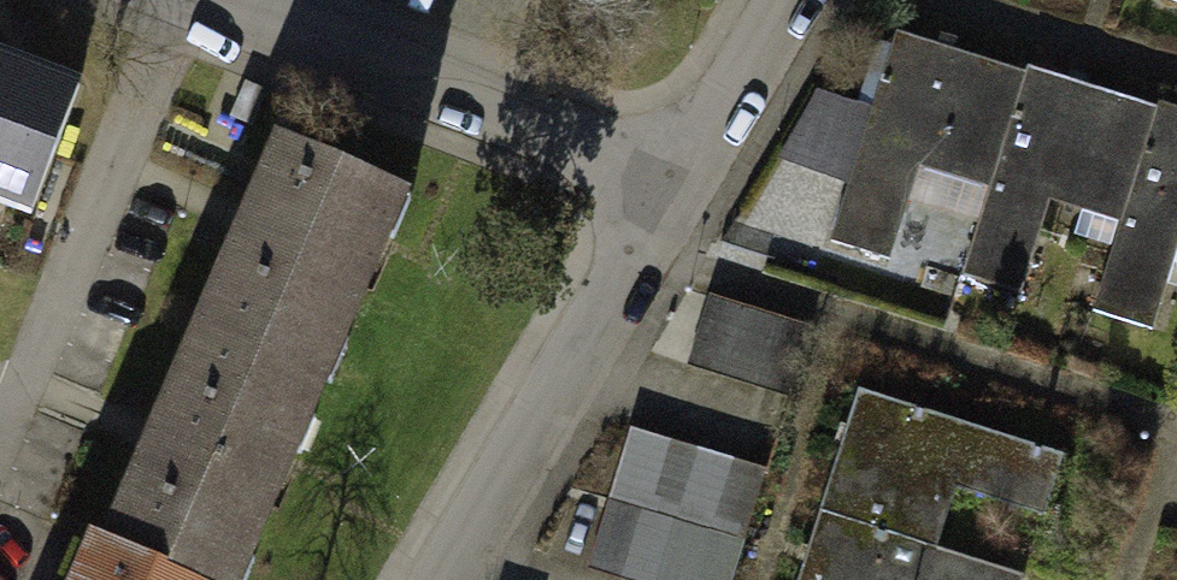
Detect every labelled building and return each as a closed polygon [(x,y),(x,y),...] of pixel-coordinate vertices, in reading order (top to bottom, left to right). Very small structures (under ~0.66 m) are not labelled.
[(902,45),(847,232),(896,246),(918,172),(1001,197),(975,284),(1037,302),(1061,221),(1110,235),(1089,307),(1168,330),(1176,299),(1176,127),(902,45)] [(0,50),(0,195),(56,218),(107,92),(0,50)] [(295,157),(219,337),(353,393),(430,213),(295,157)] [(804,336),(712,306),(692,367),(784,397),(804,336)] [(129,548),(205,579),(274,579),(353,393),(219,337),(129,548)] [(799,579),(1039,579),(1042,569),(957,544),(969,502),(1062,529),(1085,451),(857,384),(799,579)] [(631,435),(592,572),(620,579),(739,579),(770,474),(631,435)] [(110,579),(191,579),(123,550),(110,579)]
